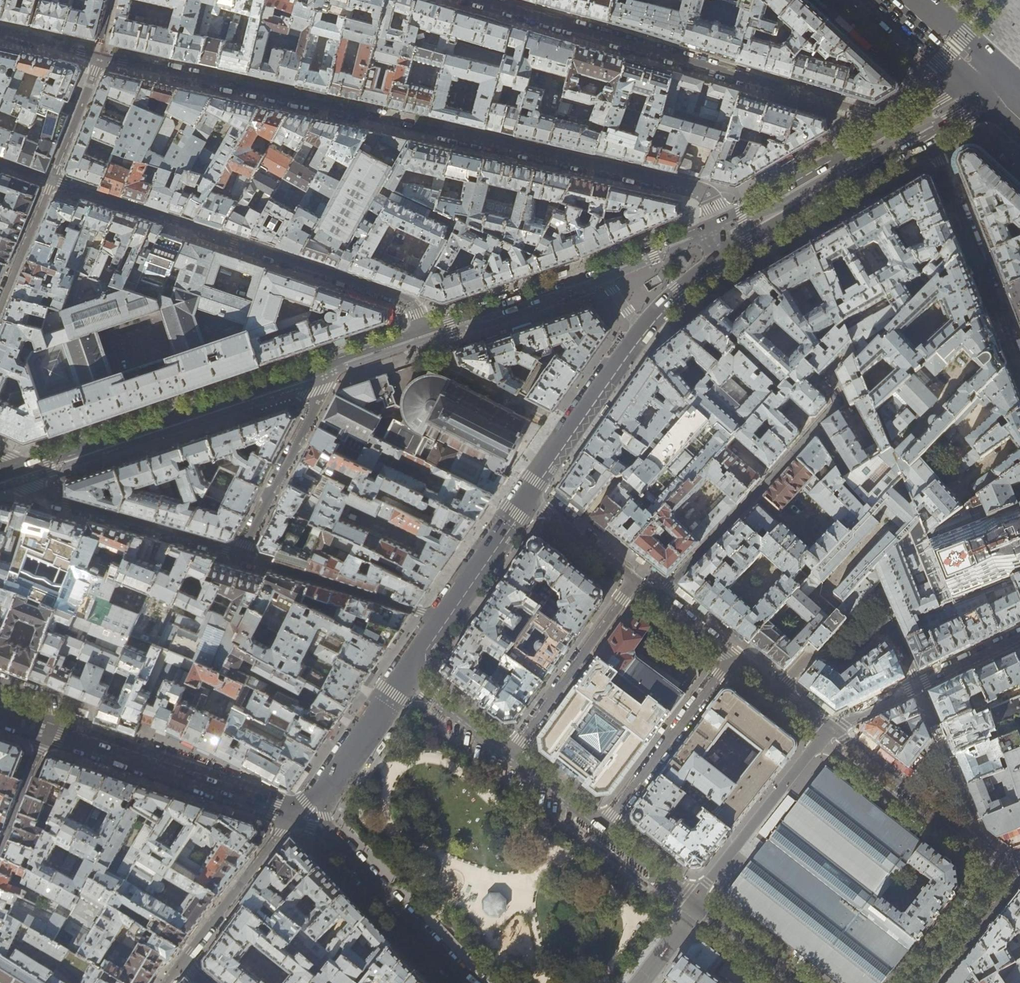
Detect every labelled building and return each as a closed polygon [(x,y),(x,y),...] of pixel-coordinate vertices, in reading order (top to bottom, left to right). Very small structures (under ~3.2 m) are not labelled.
[(29,25),(35,0),(24,0),(22,7),(15,6),(17,0),(0,0),(0,18),(9,20),(29,25)] [(33,26),(41,0),(35,0),(29,25),(31,25),(33,26)] [(64,33),(72,5),(68,4),(70,0),(41,0),(33,26),(48,29),(64,33)] [(97,40),(106,0),(73,0),(72,5),(64,33),(79,36),(97,40)] [(111,43),(121,45),(142,50),(173,57),(187,0),(142,0),(176,8),(170,29),(143,22),(143,19),(142,17),(136,16),(135,21),(127,19),(132,0),(121,0),(111,43)] [(173,57),(187,60),(200,63),(217,0),(187,0),(173,57)] [(200,63),(216,67),(219,67),(226,41),(210,37),(211,32),(220,34),(224,17),(219,16),(221,7),(224,8),(223,13),(232,15),(236,0),(217,0),(200,63)] [(235,71),(248,74),(265,4),(265,3),(256,0),(254,0),(236,0),(232,15),(226,41),(219,67),(235,71)] [(265,3),(265,4),(294,13),(297,0),(266,0),(265,3)] [(294,13),(313,19),(316,9),(318,0),(310,0),(309,4),(297,0),(294,13)] [(316,9),(346,17),(351,0),(318,0),(316,9)] [(346,17),(328,92),(341,95),(360,100),(370,61),(377,36),(386,0),(351,0),(346,17)] [(405,43),(416,0),(386,0),(377,36),(388,38),(394,40),(405,43)] [(435,3),(426,0),(416,0),(405,43),(410,44),(446,55),(449,41),(458,10),(435,3)] [(609,22),(614,0),(537,0),(537,1),(570,10),(609,22)] [(689,13),(680,11),(638,1),(639,0),(627,0),(626,4),(618,2),(619,0),(614,0),(609,22),(653,35),(681,43),(689,13)] [(683,1),(680,11),(689,13),(693,0),(678,0),(683,1)] [(689,13),(681,43),(708,52),(737,60),(747,24),(748,21),(749,17),(752,8),(724,0),(723,0),(693,0),(689,13)] [(793,0),(754,0),(752,8),(749,17),(754,19),(753,22),(748,21),(747,24),(761,28),(766,30),(775,32),(779,14),(793,0)] [(810,0),(793,0),(779,14),(775,32),(779,36),(780,38),(788,30),(792,34),(785,42),(786,44),(797,53),(797,52),(829,17),(826,15),(822,11),(810,0)] [(822,11),(827,6),(820,0),(810,0),(822,11)] [(294,13),(265,4),(248,74),(262,77),(296,85),(313,19),(294,13)] [(316,9),(313,19),(296,85),(311,89),(328,92),(346,17),(316,9)] [(458,10),(449,41),(457,43),(459,37),(506,51),(507,45),(513,26),(486,18),(458,10)] [(838,16),(833,21),(847,34),(852,28),(838,16)] [(831,20),(829,17),(797,52),(824,60),(828,54),(847,34),(833,21),(831,20)] [(750,64),(764,68),(775,32),(766,30),(764,39),(759,37),(761,28),(747,24),(737,60),(750,64)] [(505,54),(504,57),(501,70),(518,74),(522,57),(524,49),(529,30),(520,28),(513,26),(507,45),(518,47),(515,57),(505,54)] [(533,67),(569,76),(577,45),(551,37),(529,30),(524,49),(531,51),(529,58),(522,57),(518,74),(529,78),(530,78),(533,67)] [(775,72),(790,76),(797,53),(786,44),(786,45),(785,45),(785,44),(784,43),(782,43),(780,44),(777,43),(779,36),(775,32),(764,68),(775,72)] [(875,60),(847,34),(828,54),(851,62),(857,67),(859,73),(855,75),(849,73),(843,92),(858,96),(871,100),(874,101),(876,102),(897,89),(898,81),(881,65),(875,60)] [(377,36),(370,61),(360,100),(375,103),(388,106),(403,50),(405,43),(394,40),(393,46),(386,45),(388,38),(377,36)] [(441,72),(431,116),(452,121),(459,122),(486,128),(501,70),(504,57),(457,43),(449,41),(446,55),(442,72),(441,72)] [(408,52),(403,50),(388,106),(409,111),(431,116),(441,72),(442,72),(446,55),(410,44),(408,52)] [(565,87),(566,87),(595,96),(597,88),(588,85),(581,89),(580,85),(578,84),(580,71),(610,80),(605,92),(603,91),(600,94),(599,97),(599,98),(615,100),(616,100),(626,59),(601,52),(577,45),(569,76),(565,87)] [(5,97),(13,76),(10,75),(8,72),(10,67),(13,66),(16,67),(22,52),(0,47),(0,108),(5,97)] [(22,52),(16,67),(13,76),(5,97),(23,104),(38,111),(40,105),(42,101),(45,92),(49,83),(52,76),(58,60),(43,57),(22,52)] [(816,84),(843,92),(849,73),(855,75),(859,73),(857,67),(851,62),(828,54),(824,60),(797,52),(797,53),(790,76),(816,84)] [(615,100),(613,104),(626,108),(631,92),(634,90),(649,94),(643,113),(660,119),(662,113),(663,113),(668,94),(662,92),(663,88),(669,90),(673,73),(648,65),(626,59),(616,100),(615,100)] [(68,62),(58,60),(52,76),(59,78),(56,85),(49,83),(45,92),(67,99),(69,100),(81,71),(77,65),(68,62)] [(912,73),(913,69),(908,64),(904,66),(901,68),(909,76),(912,73)] [(489,129),(502,132),(510,106),(499,103),(504,84),(515,86),(518,74),(501,70),(486,128),(489,129)] [(99,86),(93,101),(105,106),(109,97),(133,106),(143,80),(120,74),(110,72),(103,76),(99,86)] [(699,176),(712,179),(727,136),(740,92),(711,84),(704,107),(702,107),(699,117),(693,116),(700,91),(703,82),(673,73),(669,90),(668,94),(663,113),(662,113),(660,119),(657,126),(671,131),(668,142),(675,145),(673,151),(684,153),(677,171),(689,174),(693,159),(693,157),(692,155),(685,153),(689,141),(715,148),(714,152),(712,152),(706,166),(704,166),(699,176)] [(515,135),(527,86),(529,78),(518,74),(515,86),(514,88),(521,90),(518,103),(519,103),(518,108),(514,107),(516,97),(512,96),(510,106),(502,132),(513,135),(515,135)] [(126,124),(117,146),(114,152),(138,160),(144,161),(165,117),(168,111),(179,88),(162,84),(143,80),(133,106),(132,110),(130,113),(129,117),(127,121),(126,124)] [(539,140),(550,142),(557,118),(542,115),(542,113),(541,111),(540,110),(544,91),(527,86),(515,135),(539,140)] [(574,148),(595,152),(606,125),(606,124),(613,104),(615,100),(599,98),(599,97),(595,96),(566,87),(559,112),(567,114),(571,102),(588,106),(590,106),(590,103),(596,103),(590,120),(585,119),(584,120),(583,124),(576,123),(576,120),(576,118),(575,117),(568,116),(567,121),(557,118),(550,142),(574,148)] [(149,163),(161,167),(172,170),(175,166),(214,96),(196,92),(179,88),(168,111),(190,123),(189,125),(185,123),(183,123),(181,128),(181,129),(166,157),(161,155),(175,127),(173,120),(165,117),(144,161),(149,163)] [(29,166),(46,172),(56,146),(69,115),(62,112),(63,110),(67,99),(45,92),(42,101),(46,99),(48,100),(45,107),(40,105),(38,111),(36,116),(49,121),(44,138),(43,137),(40,144),(38,143),(41,128),(41,122),(35,120),(32,126),(29,133),(18,161),(29,166)] [(754,96),(740,92),(727,136),(740,139),(744,124),(753,127),(750,138),(747,137),(746,140),(747,140),(750,141),(761,144),(763,136),(759,135),(769,101),(754,96)] [(231,157),(235,152),(260,106),(233,100),(214,96),(175,166),(202,174),(199,182),(202,184),(206,176),(217,182),(231,157)] [(5,157),(14,131),(18,120),(23,104),(5,97),(0,108),(0,155),(5,157)] [(85,120),(77,140),(89,145),(92,137),(117,146),(126,124),(102,115),(105,106),(93,101),(85,120)] [(783,105),(769,101),(759,135),(763,136),(766,137),(768,131),(778,134),(776,140),(786,143),(790,131),(792,126),(798,109),(783,105)] [(38,111),(23,104),(18,120),(32,126),(35,120),(36,116),(38,111)] [(620,158),(644,163),(652,140),(647,139),(650,133),(655,134),(656,131),(657,126),(660,119),(643,113),(636,134),(618,129),(626,108),(613,104),(606,124),(606,125),(595,152),(620,158)] [(238,154),(236,158),(258,167),(265,155),(253,149),(252,144),(259,133),(273,141),(289,113),(274,110),(260,106),(235,152),(238,154)] [(810,113),(798,109),(792,126),(797,128),(798,130),(791,133),(791,131),(790,131),(786,143),(790,152),(809,141),(828,130),(827,116),(810,113)] [(303,116),(289,113),(273,141),(265,155),(258,167),(257,169),(281,181),(294,160),(279,152),(283,144),(284,141),(295,147),(294,153),(292,157),(295,158),(317,119),(303,116)] [(317,119),(295,158),(294,160),(281,181),(272,197),(296,211),(310,185),(342,125),(329,122),(317,119)] [(357,129),(342,125),(310,185),(333,197),(369,131),(368,131),(357,129)] [(7,157),(18,161),(29,133),(26,132),(24,135),(14,131),(5,157),(7,157)] [(337,266),(338,266),(348,246),(355,234),(365,217),(370,208),(409,140),(408,140),(388,136),(369,131),(370,131),(369,131),(333,197),(302,254),(301,255),(305,256),(335,266),(337,266)] [(655,134),(653,138),(658,140),(662,141),(663,136),(662,133),(656,131),(655,134)] [(754,174),(757,172),(752,162),(761,144),(750,141),(746,150),(743,149),(747,140),(746,140),(740,139),(727,136),(712,179),(735,184),(737,184),(754,174)] [(777,160),(790,152),(786,143),(776,140),(766,137),(763,136),(761,144),(752,162),(757,172),(774,162),(777,160)] [(668,169),(677,171),(684,153),(673,151),(675,145),(668,142),(666,149),(662,147),(662,146),(658,146),(657,144),(658,140),(653,138),(652,140),(644,163),(668,169)] [(77,178),(101,186),(110,164),(85,154),(89,145),(77,140),(72,153),(66,168),(69,175),(77,178)] [(370,208),(381,214),(389,198),(394,189),(436,208),(452,150),(428,144),(409,140),(370,208)] [(452,150),(436,208),(456,218),(457,212),(470,214),(478,181),(469,179),(471,173),(480,175),(485,157),(462,152),(452,150)] [(956,164),(974,208),(987,242),(992,252),(1019,241),(1019,192),(976,152),(968,151),(959,156),(956,164)] [(112,193),(124,197),(138,160),(114,152),(112,157),(112,159),(123,163),(125,165),(129,167),(128,169),(110,163),(110,164),(101,186),(100,189),(112,193)] [(794,158),(790,152),(777,160),(781,166),(794,158)] [(231,157),(217,182),(196,220),(208,224),(223,229),(257,169),(258,167),(236,158),(231,157)] [(484,230),(484,226),(504,230),(502,239),(516,245),(520,227),(523,218),(536,168),(510,163),(485,157),(480,175),(478,181),(470,214),(468,223),(480,228),(484,230)] [(135,201),(146,204),(158,176),(150,173),(148,178),(144,176),(149,163),(144,161),(138,160),(124,197),(135,201)] [(172,212),(182,216),(193,194),(184,191),(188,183),(197,186),(199,182),(202,174),(175,166),(172,170),(185,174),(170,212),(172,212)] [(161,167),(158,176),(146,204),(158,208),(170,212),(185,174),(172,170),(161,167)] [(523,218),(527,219),(525,228),(520,227),(516,245),(522,248),(534,253),(562,201),(575,178),(551,172),(536,168),(523,218)] [(257,169),(223,229),(236,233),(251,238),(251,237),(261,218),(272,197),(281,181),(257,169)] [(1,178),(0,181),(0,191),(1,191),(2,189),(2,191),(3,192),(9,195),(7,198),(0,196),(0,202),(29,213),(32,208),(40,188),(39,186),(12,176),(3,173),(1,178)] [(194,219),(196,220),(217,182),(206,176),(202,184),(199,182),(197,186),(193,194),(182,216),(194,219)] [(903,191),(882,202),(924,272),(955,240),(947,219),(932,180),(925,177),(903,191)] [(575,178),(562,201),(605,216),(611,186),(610,186),(611,185),(593,182),(575,178)] [(298,253),(302,254),(333,197),(310,185),(296,211),(278,246),(293,251),(298,253)] [(605,216),(615,241),(646,228),(682,214),(681,202),(642,193),(612,186),(611,186),(605,216)] [(255,238),(278,246),(296,211),(272,197),(261,218),(251,237),(255,238)] [(49,209),(45,217),(61,223),(63,220),(65,220),(67,220),(68,218),(69,219),(67,225),(70,226),(79,205),(68,201),(59,198),(52,201),(49,209)] [(376,223),(350,270),(358,273),(396,286),(420,294),(446,247),(441,244),(449,226),(389,198),(381,214),(376,223)] [(81,199),(79,205),(70,226),(76,228),(78,222),(84,225),(93,203),(84,200),(81,199)] [(534,253),(537,255),(542,269),(563,262),(581,256),(573,235),(562,201),(534,253)] [(573,235),(581,256),(598,249),(601,247),(615,241),(605,216),(562,201),(573,235)] [(29,213),(0,202),(0,235),(18,242),(20,237),(21,233),(29,213)] [(847,223),(843,225),(859,252),(876,241),(889,263),(888,268),(874,277),(886,297),(891,306),(899,319),(929,287),(920,276),(924,272),(882,202),(847,223)] [(67,266),(76,270),(90,276),(102,245),(100,244),(98,249),(93,247),(90,247),(85,247),(88,239),(93,241),(98,229),(108,232),(116,211),(111,209),(93,203),(84,225),(82,230),(74,251),(67,266)] [(99,279),(111,283),(118,270),(105,264),(109,253),(115,254),(111,263),(119,266),(127,249),(130,243),(141,219),(130,215),(116,211),(108,232),(105,239),(104,240),(102,245),(90,276),(99,279)] [(41,229),(36,239),(52,244),(55,238),(62,240),(66,228),(71,230),(65,244),(62,243),(61,246),(74,251),(82,230),(76,228),(70,226),(67,225),(61,223),(45,217),(41,229)] [(339,267),(350,270),(376,223),(365,217),(355,234),(360,237),(357,242),(356,242),(353,248),(348,246),(338,266),(339,267)] [(118,286),(123,287),(135,292),(153,251),(147,249),(150,241),(157,242),(160,235),(164,226),(150,221),(141,219),(130,243),(135,245),(132,252),(127,249),(119,266),(118,270),(111,283),(111,284),(118,286)] [(443,301),(446,301),(448,301),(450,300),(467,294),(459,269),(480,228),(468,223),(460,219),(446,247),(420,294),(424,295),(441,301),(443,301)] [(874,277),(859,252),(843,225),(822,238),(811,245),(842,322),(843,323),(886,297),(874,277)] [(486,288),(489,287),(484,273),(500,238),(484,230),(480,228),(459,269),(467,294),(486,288)] [(9,264),(13,253),(18,242),(0,235),(0,261),(9,264)] [(153,251),(135,292),(159,299),(184,243),(179,241),(172,239),(160,235),(157,242),(153,251)] [(513,279),(516,278),(508,255),(500,238),(484,273),(489,287),(513,279)] [(519,277),(542,269),(537,255),(534,253),(528,257),(522,248),(516,245),(502,239),(500,238),(508,255),(516,278),(519,277)] [(61,246),(52,244),(36,239),(29,257),(28,258),(65,271),(61,283),(70,285),(76,270),(67,266),(74,251),(61,246)] [(960,251),(955,240),(924,272),(920,276),(929,287),(961,254),(960,251)] [(52,434),(147,402),(159,398),(173,393),(261,363),(252,338),(275,330),(281,328),(309,319),(312,308),(320,286),(266,268),(266,269),(241,260),(216,252),(216,251),(185,241),(184,243),(159,299),(135,292),(123,287),(98,296),(93,282),(99,279),(90,276),(76,270),(70,285),(67,295),(63,309),(50,305),(47,316),(46,318),(43,328),(49,345),(37,349),(34,351),(27,360),(36,385),(40,399),(52,434)] [(617,245),(615,241),(601,247),(603,251),(617,245)] [(1006,288),(1019,282),(1019,241),(992,252),(993,257),(1000,273),(1006,288)] [(836,328),(842,322),(811,245),(780,263),(760,274),(781,299),(734,348),(778,390),(804,362),(819,347),(820,345),(822,347),(823,346),(821,344),(822,343),(823,342),(820,340),(817,341),(815,336),(834,324),(836,328)] [(862,377),(883,359),(895,372),(869,396),(870,397),(875,410),(875,411),(895,393),(974,323),(986,318),(976,293),(961,254),(929,287),(899,319),(896,321),(870,349),(857,363),(861,375),(862,377)] [(27,261),(23,270),(61,283),(65,271),(28,258),(27,261)] [(681,258),(677,260),(683,269),(686,267),(688,264),(685,258),(681,258)] [(20,279),(19,280),(67,295),(70,285),(61,283),(23,270),(20,279)] [(781,299),(760,274),(728,293),(722,298),(700,317),(734,348),(781,299)] [(13,295),(14,296),(50,305),(63,309),(67,295),(19,280),(18,283),(13,295)] [(1019,325),(1019,282),(1006,288),(1012,304),(1019,325)] [(312,308),(309,319),(317,344),(347,334),(370,327),(386,322),(386,315),(386,309),(320,286),(312,308)] [(13,299),(5,318),(43,328),(46,318),(30,314),(31,312),(47,316),(50,305),(14,296),(13,299)] [(564,344),(565,345),(559,355),(581,370),(610,329),(600,317),(595,310),(592,305),(565,314),(545,321),(553,348),(564,344)] [(891,306),(847,332),(856,354),(854,356),(857,363),(870,349),(864,341),(884,330),(890,323),(890,321),(889,319),(893,317),(896,321),(899,319),(891,306)] [(708,344),(724,359),(734,348),(700,317),(684,331),(682,332),(681,333),(702,351),(708,344)] [(8,402),(1,399),(4,392),(2,392),(2,391),(3,390),(2,389),(8,377),(9,375),(11,375),(12,374),(20,378),(24,390),(36,385),(27,360),(19,357),(26,340),(33,337),(37,349),(49,345),(43,328),(5,318),(4,321),(0,330),(0,420),(8,402)] [(918,460),(942,436),(1006,369),(996,344),(986,318),(974,323),(895,393),(921,418),(937,402),(924,388),(946,367),(946,368),(948,366),(948,365),(962,351),(982,372),(968,386),(967,386),(966,387),(966,388),(943,410),(945,412),(944,418),(939,420),(936,419),(935,419),(934,420),(931,421),(930,423),(930,424),(930,425),(931,428),(918,442),(913,437),(896,453),(891,448),(891,449),(852,474),(851,474),(843,479),(842,479),(846,483),(868,506),(872,510),(902,478),(902,477),(918,460)] [(289,354),(317,344),(309,319),(281,328),(283,333),(283,334),(282,333),(279,334),(278,332),(276,333),(275,330),(252,338),(261,363),(289,354)] [(529,327),(513,332),(517,346),(540,357),(554,352),(553,348),(545,321),(529,327)] [(372,330),(386,325),(386,322),(370,327),(372,330)] [(838,368),(840,370),(854,356),(856,354),(847,332),(845,327),(840,332),(836,328),(823,342),(822,343),(830,350),(828,350),(827,352),(826,354),(819,347),(804,362),(815,372),(819,375),(823,371),(840,353),(847,360),(844,360),(838,366),(838,368)] [(501,382),(520,392),(525,381),(514,376),(510,365),(520,362),(533,368),(538,361),(540,357),(517,346),(513,332),(509,333),(487,341),(501,382)] [(694,363),(708,375),(718,365),(702,351),(681,333),(652,358),(650,360),(649,361),(685,404),(693,393),(678,375),(673,377),(671,374),(692,356),(694,359),(694,363)] [(460,363),(501,382),(487,341),(472,346),(468,347),(457,351),(460,363)] [(455,360),(460,363),(457,351),(468,347),(467,343),(451,348),(452,352),(455,360)] [(638,498),(633,503),(644,513),(647,511),(655,518),(658,515),(689,482),(693,484),(725,448),(735,438),(754,417),(778,390),(734,348),(724,359),(718,365),(708,375),(703,382),(693,393),(685,404),(648,451),(639,461),(633,470),(631,472),(624,477),(624,481),(635,489),(640,494),(639,496),(640,496),(638,498)] [(579,374),(581,370),(559,355),(557,354),(549,365),(545,363),(544,365),(538,361),(533,368),(525,381),(520,392),(539,402),(549,407),(551,408),(554,409),(579,374)] [(850,406),(854,405),(870,397),(869,396),(863,379),(859,381),(856,375),(858,374),(859,376),(861,375),(857,363),(854,356),(840,370),(836,374),(843,389),(850,405),(850,406)] [(606,422),(648,451),(685,404),(649,361),(606,422)] [(806,382),(815,372),(804,362),(778,390),(754,417),(787,450),(791,445),(799,436),(799,431),(778,412),(790,399),(810,418),(815,417),(821,411),(826,405),(826,400),(806,382)] [(972,451),(1019,409),(1019,404),(1015,391),(1006,369),(942,436),(947,442),(955,434),(954,430),(955,429),(977,405),(983,410),(990,403),(996,410),(991,414),(991,413),(990,414),(990,415),(991,415),(993,417),(966,442),(965,441),(965,442),(972,451)] [(328,410),(319,426),(337,436),(343,438),(340,443),(336,450),(358,462),(362,453),(346,445),(345,443),(346,440),(347,440),(350,434),(368,443),(372,434),(374,431),(381,417),(364,407),(367,401),(372,400),(374,405),(379,403),(378,398),(382,397),(386,407),(395,404),(393,399),(395,398),(395,396),(393,396),(392,394),(393,394),(394,391),(392,386),(390,385),(389,385),(386,374),(373,378),(370,380),(358,384),(338,391),(337,393),(328,410)] [(503,473),(503,471),(504,471),(505,469),(506,470),(506,469),(505,468),(506,466),(508,463),(509,463),(509,462),(510,463),(512,459),(513,457),(514,456),(515,452),(517,448),(519,444),(520,444),(521,441),(523,438),(525,434),(524,434),(525,433),(523,432),(525,429),(526,426),(527,426),(529,422),(530,422),(531,421),(531,420),(528,418),(528,419),(515,413),(515,412),(514,411),(513,412),(500,405),(501,404),(499,403),(499,404),(489,399),(486,398),(486,397),(485,396),(484,397),(466,388),(467,387),(465,386),(465,387),(462,385),(453,381),(453,380),(453,379),(452,380),(445,377),(438,375),(431,375),(426,375),(421,377),(416,380),(413,382),(412,382),(411,384),(409,386),(406,390),(404,396),(403,400),(402,400),(402,401),(403,401),(402,407),(403,412),(405,418),(409,424),(414,429),(419,433),(487,466),(502,474),(503,473)] [(52,434),(40,399),(36,385),(24,390),(12,394),(8,402),(0,420),(0,431),(26,443),(36,439),(52,434)] [(822,425),(851,474),(852,474),(891,449),(891,448),(875,411),(875,410),(870,397),(854,405),(876,444),(863,452),(839,413),(822,425)] [(880,411),(892,441),(915,419),(894,399),(880,411)] [(284,440),(296,417),(288,407),(259,417),(241,423),(248,444),(249,448),(254,450),(274,460),(284,440)] [(977,498),(1019,467),(1019,409),(972,451),(953,468),(960,476),(979,460),(980,460),(981,460),(981,459),(1010,439),(1019,452),(1007,460),(1005,463),(993,473),(992,473),(991,474),(990,473),(970,487),(977,498)] [(372,434),(478,486),(483,476),(482,475),(487,466),(419,433),(414,429),(409,424),(405,418),(392,417),(383,436),(374,431),(372,434)] [(787,450),(754,417),(735,438),(769,469),(787,450)] [(617,478),(624,477),(631,472),(616,461),(617,459),(618,459),(619,458),(621,457),(622,456),(622,455),(622,453),(622,452),(624,450),(639,461),(648,451),(606,422),(585,451),(583,454),(615,477),(617,478)] [(240,448),(248,444),(241,423),(237,424),(209,434),(220,467),(236,474),(261,484),(267,473),(274,460),(254,450),(250,458),(241,452),(240,448)] [(313,439),(311,443),(333,455),(336,450),(340,443),(335,440),(337,436),(319,426),(313,439)] [(183,443),(180,443),(197,493),(199,492),(205,495),(220,467),(209,434),(183,443)] [(427,496),(427,495),(477,520),(487,506),(495,494),(478,486),(372,434),(368,443),(362,453),(358,462),(427,496)] [(804,452),(796,461),(833,496),(837,492),(840,495),(838,497),(840,499),(838,501),(860,523),(872,510),(868,506),(864,510),(842,487),(846,483),(842,479),(843,479),(836,468),(836,469),(836,470),(831,474),(823,467),(825,464),(827,466),(832,463),(833,463),(818,439),(815,439),(804,452)] [(200,503),(197,493),(180,443),(162,450),(149,454),(164,496),(156,520),(177,526),(187,528),(200,503)] [(289,483),(290,483),(307,492),(311,494),(322,475),(333,455),(311,443),(304,454),(289,483)] [(743,465),(744,464),(733,455),(725,448),(693,484),(689,482),(658,515),(662,520),(656,527),(653,524),(650,527),(630,549),(648,564),(667,578),(680,564),(708,534),(736,505),(737,505),(740,502),(760,479),(743,465)] [(345,485),(353,489),(463,539),(471,529),(477,520),(427,495),(427,496),(358,462),(336,450),(333,455),(322,475),(345,485)] [(156,520),(164,496),(149,454),(119,464),(116,465),(126,493),(121,510),(132,513),(156,520)] [(584,513),(615,477),(583,454),(571,470),(569,474),(557,491),(568,500),(572,504),(578,508),(584,513)] [(938,482),(918,460),(902,477),(902,478),(913,504),(937,482),(938,482)] [(780,523),(778,525),(781,527),(771,538),(800,564),(800,571),(801,571),(806,566),(814,572),(860,523),(838,501),(833,496),(796,461),(763,497),(766,500),(780,513),(801,489),(837,523),(811,552),(782,524),(780,523)] [(117,509),(121,510),(126,493),(116,465),(101,470),(79,477),(67,481),(67,482),(67,494),(102,504),(117,509)] [(495,494),(502,484),(507,477),(504,475),(502,474),(487,466),(482,475),(483,476),(478,486),(495,494)] [(962,509),(939,526),(936,528),(940,537),(1018,507),(1011,488),(1019,484),(1019,467),(977,498),(962,509)] [(569,507),(572,504),(568,500),(557,491),(569,474),(565,471),(551,491),(551,494),(569,507)] [(253,500),(261,484),(236,474),(227,491),(227,492),(222,503),(224,503),(246,513),(253,500)] [(362,545),(398,561),(436,579),(450,559),(463,539),(353,489),(351,494),(343,491),(345,485),(322,475),(311,494),(312,495),(310,499),(309,498),(304,508),(300,505),(307,492),(290,483),(285,494),(278,507),(298,517),(298,516),(323,528),(326,529),(328,524),(336,527),(334,533),(362,545)] [(872,510),(860,523),(814,572),(813,573),(823,583),(879,523),(879,522),(882,517),(878,514),(881,510),(902,529),(899,533),(895,529),(890,533),(889,533),(834,594),(844,602),(837,610),(837,611),(846,620),(859,605),(875,589),(865,580),(909,532),(920,521),(917,514),(913,504),(902,478),(872,510)] [(603,528),(607,531),(633,503),(638,498),(635,496),(633,498),(630,495),(635,489),(624,481),(592,519),(603,528)] [(937,482),(913,504),(917,514),(924,508),(939,526),(962,509),(937,482)] [(239,527),(246,513),(224,503),(220,512),(214,510),(216,504),(218,505),(219,501),(205,495),(200,503),(187,528),(212,536),(227,540),(234,537),(239,527)] [(15,505),(10,525),(8,530),(0,554),(0,583),(5,586),(14,563),(8,561),(11,553),(11,554),(18,531),(14,530),(15,526),(24,529),(31,506),(28,505),(16,502),(15,505)] [(8,530),(2,529),(1,528),(3,526),(4,523),(10,525),(15,505),(13,505),(5,502),(0,504),(0,554),(8,530)] [(654,520),(655,518),(647,511),(644,513),(633,503),(607,531),(616,538),(627,546),(630,549),(650,527),(647,525),(652,519),(654,520)] [(748,513),(740,522),(756,537),(757,536),(763,529),(769,536),(771,538),(781,527),(778,525),(759,506),(756,505),(748,513)] [(35,507),(31,506),(24,529),(14,563),(5,586),(19,591),(54,605),(79,547),(68,543),(51,536),(50,535),(54,517),(55,512),(52,511),(40,508),(35,507)] [(920,521),(909,532),(940,608),(953,602),(954,605),(1003,586),(1003,588),(1014,584),(1019,581),(1019,506),(1018,507),(940,537),(936,528),(930,533),(931,535),(929,536),(932,542),(929,543),(926,535),(920,521)] [(262,550),(277,555),(285,541),(280,538),(283,532),(286,528),(288,529),(286,531),(289,533),(298,517),(278,507),(266,530),(259,543),(262,550)] [(285,541),(277,555),(275,559),(290,564),(307,568),(323,528),(298,516),(298,517),(289,533),(285,541)] [(84,525),(54,517),(50,535),(51,536),(52,532),(69,537),(68,543),(79,547),(88,526),(84,525)] [(156,540),(152,539),(111,528),(90,522),(88,526),(79,547),(54,605),(57,607),(94,621),(130,635),(161,567),(168,552),(172,545),(163,542),(162,544),(155,558),(156,560),(159,561),(157,566),(153,565),(154,562),(148,560),(156,540)] [(727,535),(717,546),(729,557),(732,560),(737,555),(738,556),(743,551),(739,547),(745,541),(748,545),(756,537),(740,522),(727,535)] [(354,584),(377,592),(386,569),(373,563),(369,575),(361,573),(364,567),(363,566),(366,559),(356,555),(362,545),(334,533),(326,529),(323,528),(307,568),(308,569),(322,573),(321,574),(354,584)] [(940,608),(909,532),(865,580),(875,589),(875,588),(876,584),(882,580),(892,604),(907,640),(928,629),(958,614),(955,607),(954,605),(953,602),(940,608)] [(695,600),(713,614),(736,632),(744,639),(750,643),(800,588),(792,581),(801,571),(800,571),(800,564),(771,538),(769,536),(764,542),(757,536),(756,537),(748,545),(743,551),(738,556),(737,555),(732,560),(726,567),(713,580),(717,584),(715,586),(716,588),(710,583),(695,600)] [(530,549),(530,551),(527,551),(519,564),(505,583),(542,608),(547,601),(553,591),(571,566),(557,555),(547,547),(545,549),(545,547),(544,545),(542,543),(539,542),(536,542),(534,543),(532,544),(530,547),(530,549)] [(185,548),(172,545),(168,552),(177,556),(174,560),(177,562),(172,572),(161,567),(130,635),(153,644),(158,645),(169,621),(175,608),(178,603),(174,601),(180,590),(185,576),(196,551),(185,548)] [(435,580),(436,579),(398,561),(362,545),(356,555),(366,559),(370,562),(373,556),(398,568),(397,570),(396,570),(394,569),(393,572),(428,589),(435,580)] [(685,592),(695,600),(710,583),(713,580),(726,567),(722,564),(729,557),(717,546),(700,564),(678,587),(685,592)] [(206,554),(196,551),(185,576),(191,574),(194,574),(196,574),(199,576),(201,578),(203,580),(203,588),(198,598),(180,590),(174,601),(178,603),(199,613),(195,620),(178,612),(178,611),(178,610),(177,609),(176,608),(175,608),(169,621),(197,633),(214,600),(218,591),(221,585),(206,578),(214,563),(216,557),(206,554)] [(226,566),(214,563),(206,578),(221,585),(218,591),(233,598),(229,607),(225,616),(242,623),(250,605),(256,597),(266,577),(226,566)] [(589,581),(571,566),(553,591),(560,596),(561,604),(559,605),(559,607),(560,610),(547,601),(542,608),(539,613),(576,639),(591,617),(603,602),(601,590),(589,581)] [(417,605),(428,589),(393,572),(386,569),(377,592),(401,599),(417,605)] [(236,643),(305,680),(349,703),(360,686),(371,671),(323,645),(336,618),(303,601),(306,593),(310,583),(288,577),(268,571),(266,577),(256,597),(250,605),(242,623),(233,640),(236,643)] [(813,573),(800,588),(750,643),(763,654),(783,670),(786,668),(796,657),(809,643),(808,642),(823,626),(837,611),(837,610),(820,596),(823,583),(813,573)] [(19,591),(5,586),(0,583),(0,637),(19,591)] [(333,590),(310,583),(306,593),(347,608),(351,596),(333,590)] [(486,610),(473,628),(510,654),(517,644),(512,640),(516,634),(514,633),(516,632),(522,623),(528,628),(539,613),(542,608),(505,583),(486,610)] [(1019,622),(1019,600),(1014,584),(1003,588),(984,596),(999,632),(1011,626),(1019,622)] [(19,591),(0,637),(0,666),(7,669),(29,677),(36,659),(57,607),(54,605),(19,591)] [(390,643),(399,630),(347,608),(306,593),(303,601),(336,618),(388,646),(390,643)] [(409,615),(410,614),(369,601),(351,596),(347,608),(399,630),(409,615)] [(984,596),(955,607),(958,614),(970,646),(984,639),(999,632),(984,596)] [(229,607),(214,600),(197,633),(169,621),(158,645),(162,647),(170,650),(185,656),(197,661),(222,670),(236,643),(233,640),(242,623),(225,616),(229,607)] [(36,659),(29,677),(36,680),(54,688),(66,691),(77,663),(70,661),(67,667),(65,666),(70,652),(80,656),(94,621),(57,607),(36,659)] [(840,628),(846,620),(837,611),(823,626),(833,635),(840,628)] [(510,654),(507,658),(544,684),(560,661),(576,639),(539,613),(528,628),(517,644),(510,654)] [(970,646),(958,614),(928,629),(943,659),(954,654),(970,646)] [(336,618),(323,645),(371,671),(380,658),(388,646),(336,618)] [(614,637),(598,659),(619,675),(625,680),(671,714),(682,698),(684,696),(630,655),(649,628),(638,619),(626,621),(614,637)] [(80,656),(77,663),(66,691),(82,698),(101,705),(130,635),(94,621),(80,656)] [(826,643),(833,635),(823,626),(808,642),(809,643),(818,652),(826,643)] [(457,686),(477,701),(492,680),(476,669),(477,667),(480,665),(482,662),(481,661),(485,655),(488,654),(503,664),(507,658),(510,654),(473,628),(457,651),(442,673),(457,686)] [(943,659),(928,629),(907,640),(911,651),(920,671),(931,665),(943,659)] [(741,642),(744,639),(736,632),(733,636),(741,642)] [(109,725),(119,728),(124,713),(153,644),(130,635),(101,705),(96,720),(109,725)] [(339,717),(341,714),(315,701),(309,710),(298,704),(300,701),(290,696),(289,696),(238,669),(245,656),(252,660),(251,661),(255,663),(253,667),(271,677),(270,678),(299,693),(299,692),(300,693),(301,691),(300,691),(305,680),(236,643),(222,670),(222,671),(229,674),(245,682),(270,696),(275,699),(306,714),(332,728),(339,717)] [(883,645),(878,649),(885,658),(893,652),(886,643),(883,645)] [(136,733),(140,720),(141,718),(151,692),(140,688),(143,685),(145,681),(147,682),(148,679),(149,678),(162,647),(158,645),(153,644),(124,713),(119,728),(126,731),(136,733)] [(842,676),(833,671),(825,681),(832,685),(841,694),(857,679),(865,673),(885,658),(878,649),(858,664),(842,676)] [(146,723),(154,725),(167,695),(185,656),(170,650),(151,692),(141,718),(140,720),(146,723)] [(886,687),(904,678),(893,652),(885,658),(865,673),(868,676),(870,674),(872,675),(877,673),(878,676),(860,685),(857,679),(841,694),(832,685),(825,681),(821,678),(811,691),(836,711),(886,687)] [(973,672),(988,705),(990,709),(999,705),(995,697),(1019,685),(1019,687),(1019,666),(1014,652),(993,663),(973,672)] [(167,695),(154,725),(160,728),(165,729),(168,730),(181,700),(183,692),(188,681),(191,674),(187,672),(189,669),(193,671),(197,661),(185,656),(167,695)] [(498,718),(505,724),(516,722),(517,721),(534,698),(544,684),(507,658),(503,664),(492,680),(477,701),(477,702),(491,713),(491,714),(492,715),(497,719),(498,718)] [(597,796),(610,794),(659,729),(671,714),(625,680),(621,686),(614,681),(619,675),(598,659),(584,678),(556,717),(540,740),(542,752),(548,757),(554,762),(554,761),(564,769),(563,770),(566,772),(567,771),(570,774),(573,777),(576,779),(584,784),(586,786),(586,787),(597,796)] [(191,674),(188,681),(201,687),(204,680),(233,695),(226,710),(226,714),(231,716),(235,705),(245,682),(229,674),(227,678),(224,677),(223,678),(220,677),(222,671),(222,670),(197,661),(193,671),(191,674)] [(804,686),(811,691),(821,678),(825,681),(833,671),(826,665),(818,661),(811,668),(799,682),(804,686)] [(936,709),(943,725),(972,712),(974,711),(972,708),(970,709),(968,703),(968,702),(969,701),(969,699),(970,698),(976,711),(979,709),(988,705),(973,672),(951,683),(929,693),(936,709)] [(348,705),(349,703),(305,680),(300,691),(301,691),(305,693),(303,695),(315,701),(341,714),(348,705)] [(174,734),(183,737),(205,689),(201,687),(188,681),(183,692),(188,694),(189,692),(197,696),(194,702),(192,701),(190,705),(188,704),(189,702),(187,701),(186,703),(181,700),(168,730),(174,734)] [(325,739),(332,728),(306,714),(275,699),(273,703),(267,700),(270,696),(245,682),(235,705),(249,713),(267,722),(273,710),(290,719),(284,731),(318,748),(325,739)] [(204,747),(215,752),(224,729),(228,722),(202,711),(211,690),(205,688),(205,689),(183,737),(191,742),(204,747)] [(783,733),(742,701),(734,694),(722,696),(670,764),(661,776),(697,803),(697,804),(732,832),(737,824),(794,752),(793,746),(793,741),(783,733)] [(999,705),(990,709),(989,709),(1004,755),(1019,748),(1019,729),(1017,724),(1015,725),(1013,720),(1016,716),(1019,717),(1019,697),(999,705)] [(899,708),(881,717),(893,728),(897,726),(898,726),(907,722),(909,727),(914,737),(924,725),(918,711),(914,701),(899,708)] [(308,763),(318,748),(284,731),(267,722),(249,713),(235,705),(231,716),(228,722),(224,729),(235,735),(239,737),(252,744),(267,751),(273,755),(279,758),(282,752),(289,756),(290,755),(307,765),(308,763)] [(962,771),(969,785),(1008,769),(1004,755),(989,709),(990,709),(988,705),(979,709),(983,717),(978,719),(977,718),(976,718),(975,718),(972,712),(943,725),(949,739),(962,771)] [(881,747),(896,759),(914,737),(909,727),(903,730),(898,726),(897,726),(893,728),(881,717),(874,720),(864,725),(863,733),(881,747)] [(908,768),(930,740),(927,733),(924,725),(914,737),(896,759),(902,763),(908,768)] [(227,759),(242,765),(248,754),(247,754),(252,744),(239,737),(237,740),(240,741),(237,748),(230,744),(235,735),(224,729),(215,752),(227,759)] [(0,740),(0,773),(15,779),(25,754),(22,747),(0,740)] [(257,774),(273,782),(285,762),(279,758),(273,755),(272,757),(275,758),(273,761),(264,756),(267,751),(252,744),(247,754),(248,754),(242,765),(257,774)] [(1004,755),(1008,769),(1019,803),(983,818),(985,824),(988,831),(997,838),(1019,829),(1019,748),(1004,755)] [(305,767),(307,765),(290,755),(289,756),(285,762),(273,782),(278,785),(289,790),(291,787),(304,769),(305,767)] [(48,763),(41,781),(54,786),(58,787),(59,783),(61,782),(68,784),(77,766),(75,765),(55,759),(49,762),(48,763)] [(103,775),(77,766),(68,784),(67,786),(65,790),(57,809),(49,826),(48,826),(44,838),(37,853),(32,863),(31,865),(28,871),(32,873),(35,867),(37,869),(35,874),(53,885),(60,873),(45,865),(56,845),(70,852),(84,827),(70,819),(81,799),(95,806),(102,794),(108,777),(103,775)] [(827,768),(827,767),(825,767),(826,769),(818,778),(817,778),(817,779),(809,789),(808,790),(808,791),(801,800),(800,800),(800,801),(792,811),(791,812),(784,822),(783,821),(782,823),(783,823),(781,826),(780,826),(779,827),(780,827),(776,832),(772,837),(772,836),(771,837),(771,838),(769,841),(768,840),(768,842),(760,852),(760,851),(759,853),(752,863),(751,862),(750,863),(751,864),(743,873),(742,874),(742,875),(735,884),(734,884),(734,885),(734,886),(726,895),(724,895),(724,896),(726,896),(736,904),(736,905),(737,905),(747,912),(746,913),(747,914),(748,913),(757,921),(758,922),(768,929),(768,930),(769,930),(779,938),(778,938),(779,939),(780,938),(789,946),(790,947),(800,954),(800,955),(801,956),(801,955),(811,963),(810,963),(811,964),(812,964),(821,972),(822,973),(823,972),(832,980),(833,981),(836,982),(883,982),(891,974),(892,973),(891,972),(899,963),(900,963),(900,962),(908,952),(909,951),(911,948),(912,947),(916,942),(874,909),(881,900),(908,865),(924,845),(923,845),(924,844),(923,843),(922,844),(913,836),(912,835),(902,827),(901,826),(901,827),(891,819),(891,818),(890,818),(880,811),(881,810),(880,809),(879,810),(870,802),(869,801),(860,794),(860,793),(859,793),(849,785),(848,784),(838,777),(838,776),(837,775),(837,776),(827,768)] [(307,772),(304,769),(291,787),(295,790),(307,772)] [(969,785),(968,786),(975,801),(982,819),(983,818),(1019,803),(1008,769),(969,785)] [(15,779),(0,773),(0,794),(15,800),(21,786),(22,782),(15,779)] [(643,831),(663,848),(683,822),(684,820),(681,818),(679,821),(674,818),(672,821),(669,819),(665,821),(672,811),(674,811),(679,805),(690,813),(697,804),(697,803),(661,776),(639,806),(633,814),(634,825),(643,831)] [(99,835),(84,827),(70,852),(60,873),(53,885),(76,897),(78,894),(75,893),(77,890),(82,892),(89,879),(140,787),(124,782),(108,777),(102,794),(95,806),(91,814),(97,817),(101,810),(111,815),(99,835)] [(30,787),(26,796),(46,804),(54,786),(41,781),(34,778),(30,787)] [(118,894),(143,853),(176,800),(158,794),(140,787),(89,879),(116,896),(118,894)] [(15,800),(0,794),(0,815),(7,818),(11,809),(15,800)] [(12,833),(9,842),(37,853),(48,826),(39,823),(46,804),(26,796),(19,815),(12,833)] [(198,825),(206,810),(192,805),(176,800),(143,853),(171,869),(198,825)] [(728,836),(732,832),(697,804),(690,813),(698,819),(691,828),(683,822),(663,848),(684,864),(691,869),(703,868),(716,851),(728,836)] [(258,847),(256,846),(251,843),(221,822),(223,815),(212,812),(206,810),(198,825),(231,848),(249,858),(250,857),(258,847)] [(256,846),(263,836),(259,823),(233,814),(231,818),(256,826),(258,834),(251,843),(256,846)] [(225,816),(223,815),(221,822),(251,843),(258,834),(256,826),(231,818),(227,817),(225,816)] [(198,825),(171,869),(217,897),(230,882),(249,858),(231,848),(198,825)] [(280,853),(278,855),(306,882),(319,868),(307,854),(292,838),(280,853)] [(5,850),(1,860),(28,871),(31,865),(26,862),(27,858),(31,860),(30,862),(32,863),(37,853),(9,842),(5,850)] [(924,844),(924,845),(908,865),(931,883),(925,891),(924,890),(922,893),(923,894),(905,916),(902,916),(881,900),(874,909),(916,942),(930,924),(944,906),(945,907),(950,900),(958,889),(956,869),(940,857),(924,844)] [(143,853),(118,894),(188,936),(205,914),(217,897),(171,869),(143,853)] [(277,857),(268,868),(294,893),(306,882),(278,855),(277,857)] [(1,860),(0,863),(0,891),(18,897),(66,920),(78,899),(76,897),(53,885),(35,874),(32,873),(28,871),(1,860)] [(279,910),(294,893),(268,868),(260,879),(253,888),(278,910),(279,910)] [(279,910),(306,933),(344,894),(332,881),(319,868),(306,882),(294,893),(279,910)] [(105,972),(124,982),(150,982),(158,972),(165,962),(163,961),(165,958),(148,947),(144,946),(129,936),(129,937),(127,935),(121,945),(115,941),(124,925),(133,931),(138,924),(119,912),(110,906),(116,896),(89,879),(82,892),(78,899),(66,920),(54,942),(70,951),(105,972)] [(908,884),(901,879),(893,890),(900,895),(908,884)] [(278,910),(253,888),(246,898),(241,905),(244,907),(322,972),(334,957),(322,947),(317,942),(306,933),(279,910),(278,910)] [(18,897),(0,891),(0,919),(7,922),(9,916),(54,942),(66,920),(18,897)] [(1000,916),(1008,922),(1019,943),(1019,892),(1010,904),(1000,916)] [(485,916),(495,917),(496,915),(497,915),(497,916),(498,916),(498,917),(499,917),(503,913),(502,913),(502,912),(501,912),(501,911),(500,911),(502,910),(502,900),(495,893),(485,893),(479,900),(479,910),(485,916)] [(187,938),(188,936),(118,894),(116,896),(110,906),(119,912),(124,905),(129,908),(126,912),(139,919),(141,915),(152,922),(148,930),(156,935),(180,948),(187,938)] [(355,906),(344,894),(306,933),(317,942),(341,917),(349,925),(338,935),(338,937),(336,937),(327,947),(324,944),(322,947),(334,957),(341,948),(366,917),(361,913),(355,906)] [(205,970),(220,982),(221,982),(264,982),(239,963),(252,945),(291,975),(284,982),(313,982),(322,972),(244,907),(228,929),(214,948),(205,960),(204,962),(205,970)] [(46,982),(49,982),(54,975),(57,971),(41,961),(39,964),(19,951),(20,950),(19,947),(14,944),(16,940),(22,943),(23,943),(25,941),(62,962),(70,951),(54,942),(9,916),(7,922),(0,936),(0,955),(46,982)] [(980,942),(999,973),(1019,960),(1019,943),(1008,922),(1000,916),(989,931),(980,942)] [(380,933),(366,917),(341,948),(344,950),(343,957),(369,977),(392,946),(380,933)] [(463,928),(452,917),(446,923),(450,927),(453,930),(455,933),(459,936),(463,933),(460,930),(463,928)] [(172,959),(180,948),(156,935),(148,930),(138,924),(133,931),(129,936),(144,946),(148,947),(165,958),(163,961),(165,962),(168,964),(172,959)] [(965,961),(979,982),(982,982),(987,980),(983,974),(986,973),(987,975),(990,973),(992,977),(998,974),(999,973),(980,942),(971,954),(965,961)] [(706,973),(720,956),(704,944),(692,945),(683,956),(666,978),(673,982),(719,982),(706,973)] [(416,972),(405,960),(392,946),(369,977),(363,982),(407,982),(416,972)] [(369,977),(343,957),(344,950),(341,948),(334,957),(322,972),(313,982),(327,982),(329,980),(333,982),(363,982),(369,977)] [(105,972),(70,951),(62,962),(60,965),(61,965),(75,978),(79,982),(99,982),(105,972)] [(0,955),(0,982),(1,982),(46,982),(0,955)] [(999,973),(998,974),(1004,982),(1019,982),(1019,960),(999,973)] [(965,961),(949,980),(947,982),(979,982),(965,961)] [(57,971),(54,975),(49,982),(70,982),(57,971)] [(105,972),(99,982),(124,982),(105,972)] [(416,972),(407,982),(426,982),(416,972)] [(998,974),(992,977),(987,980),(982,982),(1004,982),(998,974)]
